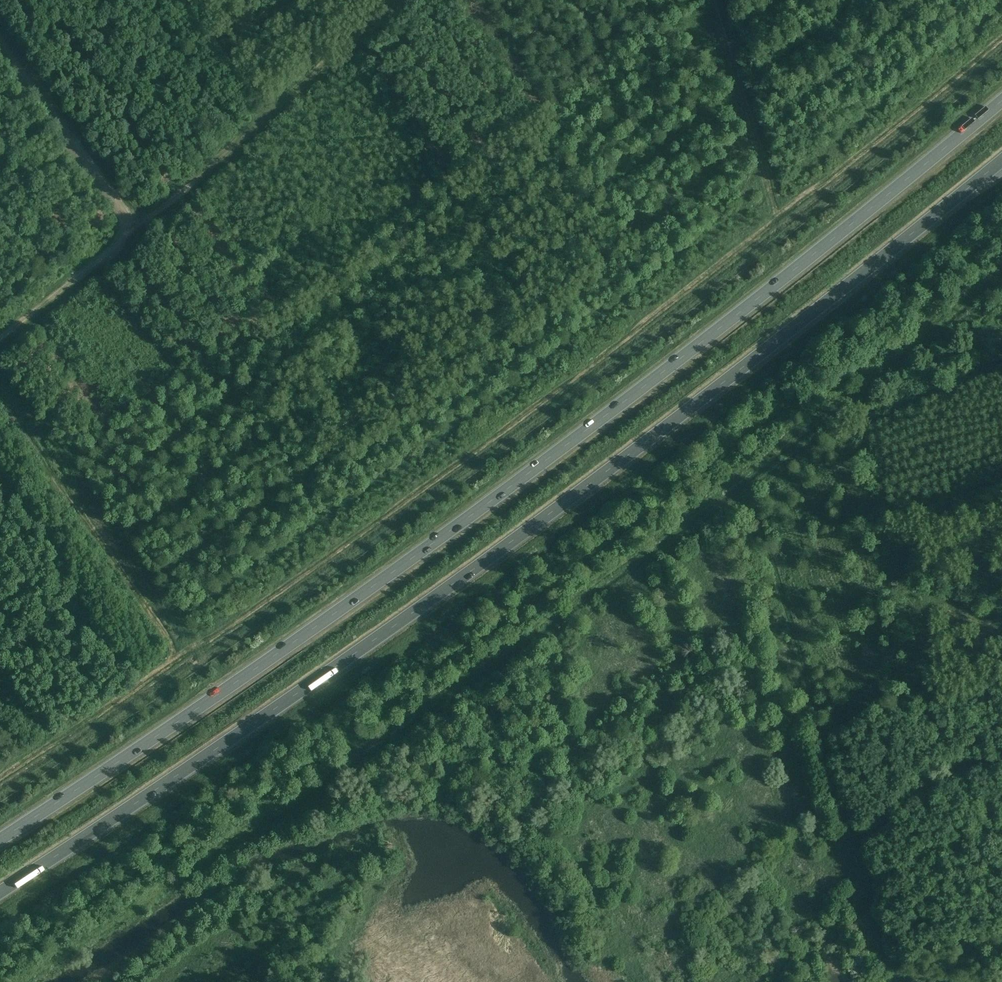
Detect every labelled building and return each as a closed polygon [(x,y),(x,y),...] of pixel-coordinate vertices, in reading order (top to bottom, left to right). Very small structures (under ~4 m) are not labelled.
[(466,571),(487,554),(484,550),(462,567),(466,571)]
